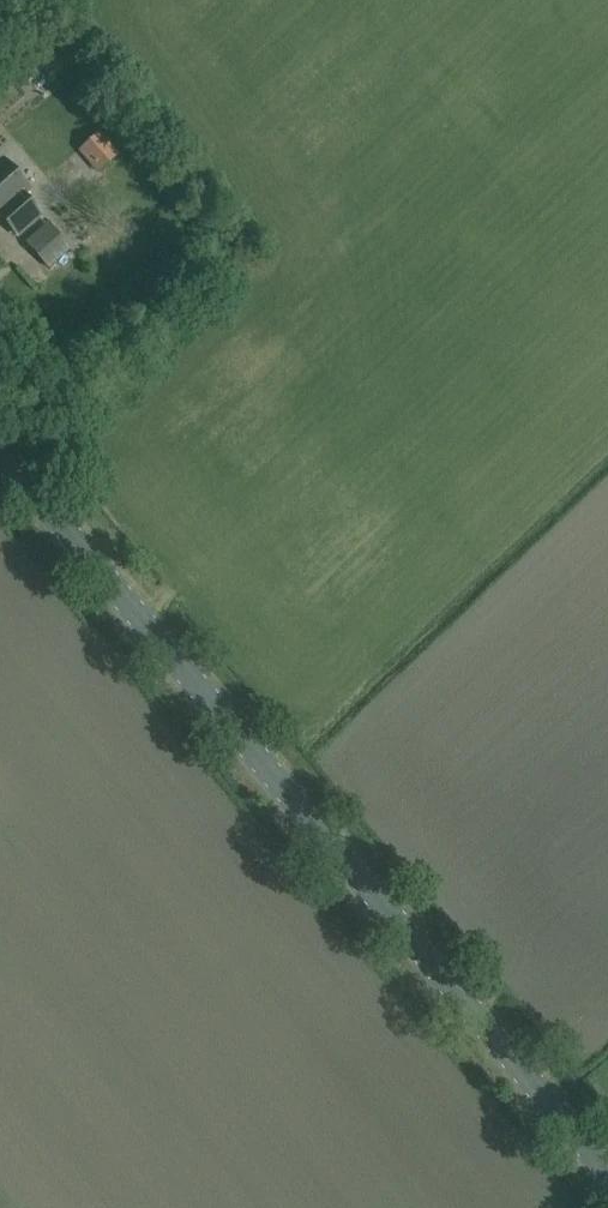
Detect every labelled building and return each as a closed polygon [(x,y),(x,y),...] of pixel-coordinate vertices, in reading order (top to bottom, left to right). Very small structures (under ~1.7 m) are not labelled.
[(123,155),(103,132),(81,150),(101,174),(123,155)] [(40,215),(23,195),(29,190),(3,160),(0,163),(0,216),(17,235),(40,215)] [(70,249),(59,236),(37,256),(48,269),(70,249)]
